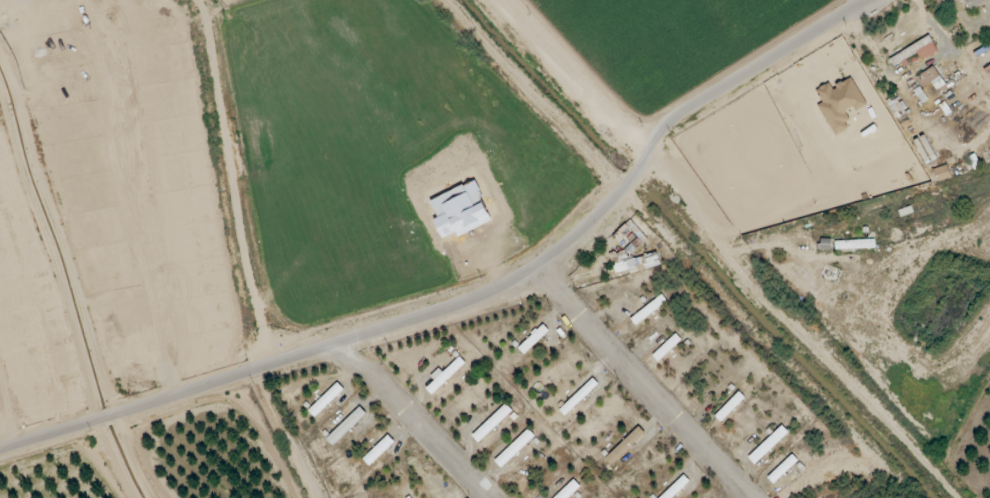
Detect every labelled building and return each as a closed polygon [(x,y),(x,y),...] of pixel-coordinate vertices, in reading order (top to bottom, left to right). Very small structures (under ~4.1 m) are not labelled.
[(969,11),(987,0),(962,0),(969,11)] [(938,52),(929,36),(889,59),(893,67),(902,62),(902,63),(916,55),(920,62),(938,52)] [(915,78),(923,88),(930,83),(936,91),(945,85),(932,66),(915,78)] [(925,165),(936,160),(924,135),(914,140),(925,165)] [(933,169),(936,182),(950,179),(947,166),(933,169)] [(836,249),(874,248),(874,240),(836,241),(836,249)] [(660,264),(656,252),(627,260),(625,252),(610,256),(616,276),(660,264)] [(634,325),(667,304),(663,297),(629,317),(634,325)] [(548,331),(543,325),(518,349),(523,355),(548,331)] [(681,340),(675,334),(652,356),(658,362),(681,340)] [(433,379),(434,381),(426,389),(431,395),(465,364),(458,356),(433,379)] [(598,385),(592,379),(559,410),(565,416),(598,385)] [(344,390),(337,383),(308,411),(315,418),(344,390)] [(745,399),(739,393),(715,416),(720,422),(745,399)] [(472,436),(478,443),(512,411),(506,404),(472,436)] [(366,414),(360,408),(326,439),(332,446),(366,414)] [(748,458),(754,465),(788,433),(782,426),(748,458)] [(605,459),(611,466),(646,434),(639,427),(605,459)] [(534,437),(528,430),(494,461),(501,468),(534,437)] [(394,443),(388,436),(363,459),(369,466),(394,443)] [(797,461),(792,455),(767,478),(773,484),(797,461)] [(689,482),(683,476),(660,497),(672,497),(689,482)]
